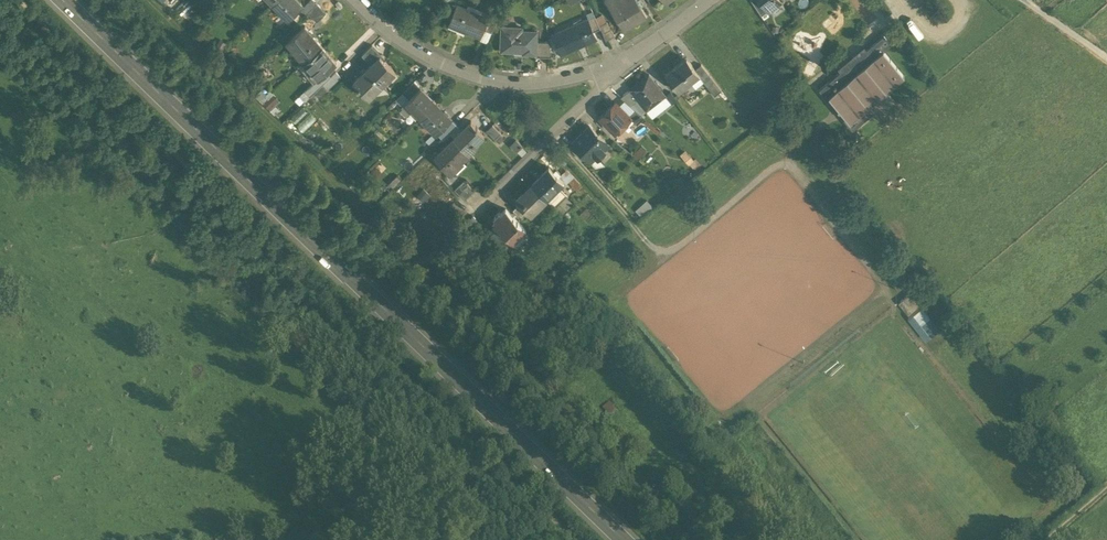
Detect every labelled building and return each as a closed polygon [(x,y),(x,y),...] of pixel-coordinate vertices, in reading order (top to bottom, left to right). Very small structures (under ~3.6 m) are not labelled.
[(298,0),(276,0),(272,4),(288,20),(288,19),(295,13),(303,4),(298,0)] [(302,9),(306,13),(307,12),(308,12),(317,3),(313,0),(311,0),(302,9)] [(618,12),(614,14),(624,30),(633,24),(632,23),(645,15),(646,17),(647,16),(637,0),(611,0),(618,12)] [(760,0),(750,0),(762,16),(769,11),(760,0)] [(760,0),(769,11),(770,10),(773,8),(778,4),(781,2),(779,0),(760,0)] [(317,3),(308,12),(317,22),(326,13),(317,3)] [(480,39),(483,33),(488,21),(490,17),(457,4),(447,27),(480,39)] [(592,31),(601,28),(600,25),(594,12),(586,16),(587,18),(592,31)] [(595,38),(592,31),(587,18),(556,31),(564,50),(595,38)] [(488,21),(483,33),(491,37),(495,24),(488,21)] [(607,21),(600,25),(601,28),(606,40),(615,35),(607,21)] [(305,61),(322,46),(305,26),(288,41),(305,61)] [(522,27),(502,26),(501,51),(514,51),(514,50),(523,51),(523,54),(536,54),(537,37),(537,31),(522,31),(522,27)] [(884,36),(819,89),(827,99),(830,97),(849,120),(847,122),(852,129),(874,112),(868,105),(904,76),(884,51),(892,45),(884,36)] [(548,38),(537,37),(536,54),(551,54),(548,38)] [(382,55),(372,45),(362,55),(371,64),(380,56),(381,56),(382,55)] [(336,63),(322,46),(305,61),(306,61),(308,59),(314,66),(311,68),(320,78),(329,69),(336,63)] [(381,56),(380,56),(371,64),(366,69),(382,85),(395,72),(381,56)] [(695,69),(687,58),(666,74),(678,90),(699,75),(699,74),(695,69)] [(711,76),(701,64),(695,69),(699,74),(699,75),(704,82),(711,76)] [(326,81),(334,73),(329,69),(320,78),(318,79),(323,84),(326,81)] [(343,74),(338,69),(334,73),(326,81),(331,86),(343,74)] [(369,97),(382,85),(366,69),(354,81),(369,97)] [(649,74),(631,89),(638,99),(647,109),(665,95),(649,74)] [(722,90),(711,76),(704,82),(715,95),(722,90)] [(323,84),(318,79),(307,89),(306,88),(299,95),(305,101),(310,96),(323,84)] [(403,92),(407,97),(420,85),(415,80),(403,92)] [(326,81),(323,84),(310,96),(315,102),(331,86),(326,81)] [(265,86),(255,94),(270,110),(279,101),(265,86)] [(407,102),(421,117),(436,103),(422,88),(407,102)] [(638,99),(631,89),(620,96),(630,105),(638,99)] [(628,114),(616,101),(600,117),(616,133),(631,118),(631,117),(628,114)] [(421,117),(436,132),(437,133),(452,118),(450,117),(436,103),(421,117)] [(645,116),(634,108),(628,114),(631,117),(631,118),(637,124),(645,116)] [(459,126),(452,118),(437,133),(444,140),(459,126)] [(471,121),(454,137),(470,152),(478,144),(475,140),(483,132),(471,121)] [(503,135),(493,124),(487,130),(497,141),(503,135)] [(606,143),(589,126),(573,142),(574,142),(586,155),(590,159),(595,154),(598,157),(605,151),(602,148),(606,143)] [(470,152),(454,137),(434,157),(449,172),(470,152)] [(510,145),(519,154),(526,148),(516,138),(510,145)] [(586,155),(574,142),(569,147),(581,160),(586,155)] [(556,148),(549,154),(561,166),(567,160),(556,148)] [(680,156),(697,171),(703,164),(686,149),(680,156)] [(559,177),(549,167),(531,184),(533,185),(546,198),(557,187),(563,181),(559,177)] [(377,168),(372,170),(370,174),(372,178),(376,180),(381,178),(383,174),(381,170),(377,168)] [(566,170),(559,177),(563,181),(567,185),(569,182),(578,192),(582,187),(566,170)] [(465,181),(456,190),(465,199),(474,191),(465,181)] [(533,185),(525,193),(523,192),(516,199),(519,203),(527,211),(534,205),(537,208),(546,199),(546,198),(533,185)] [(557,187),(546,198),(546,199),(555,208),(567,197),(557,187)] [(424,188),(416,195),(423,202),(431,195),(424,188)] [(574,204),(567,197),(555,208),(562,215),(574,204)] [(647,199),(636,210),(642,216),(653,206),(647,199)] [(527,211),(519,203),(513,208),(522,217),(527,211)] [(526,229),(506,208),(501,213),(499,211),(494,216),(496,218),(494,220),(497,224),(511,238),(514,241),(518,244),(525,238),(521,234),(522,234),(521,234),(526,229)] [(511,238),(497,224),(493,228),(506,242),(511,238)] [(907,294),(899,301),(910,314),(918,307),(907,294)] [(924,339),(939,331),(924,306),(910,315),(924,339)]
